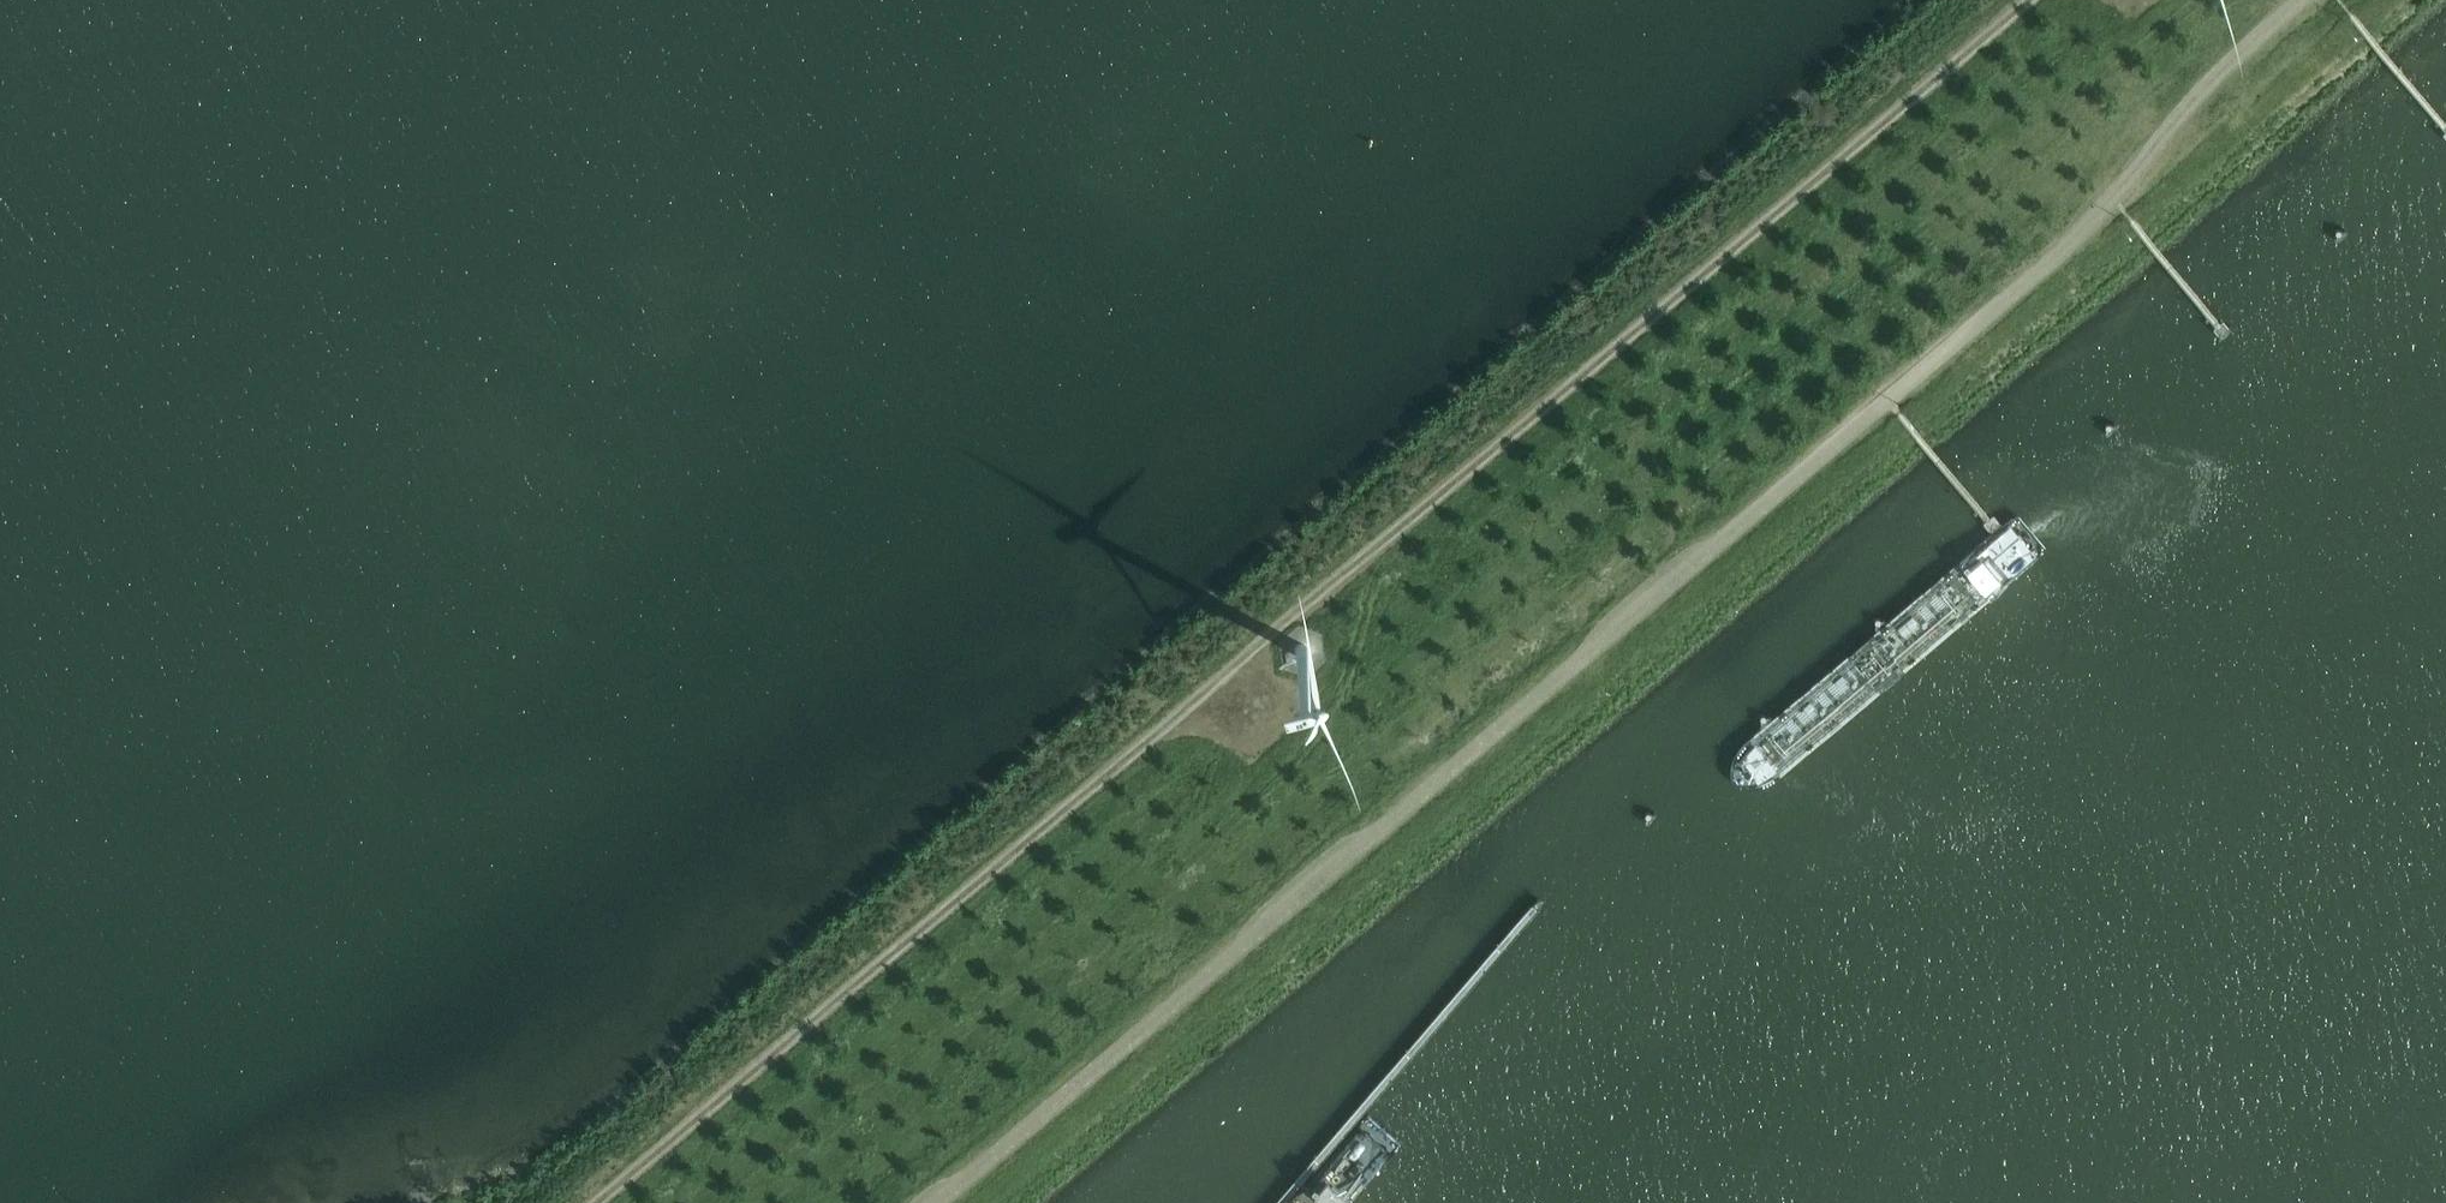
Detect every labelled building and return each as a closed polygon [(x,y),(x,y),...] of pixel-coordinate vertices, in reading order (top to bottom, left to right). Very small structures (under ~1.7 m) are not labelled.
[(1296,647),(1296,650),(1296,653),(1297,655),(1298,657),(1301,659),(1303,659),(1306,659),(1309,658),(1311,656),(1312,654),(1312,651),(1312,648),(1310,646),(1308,644),(1306,643),(1303,643),(1300,644),(1298,645),(1296,647)]
